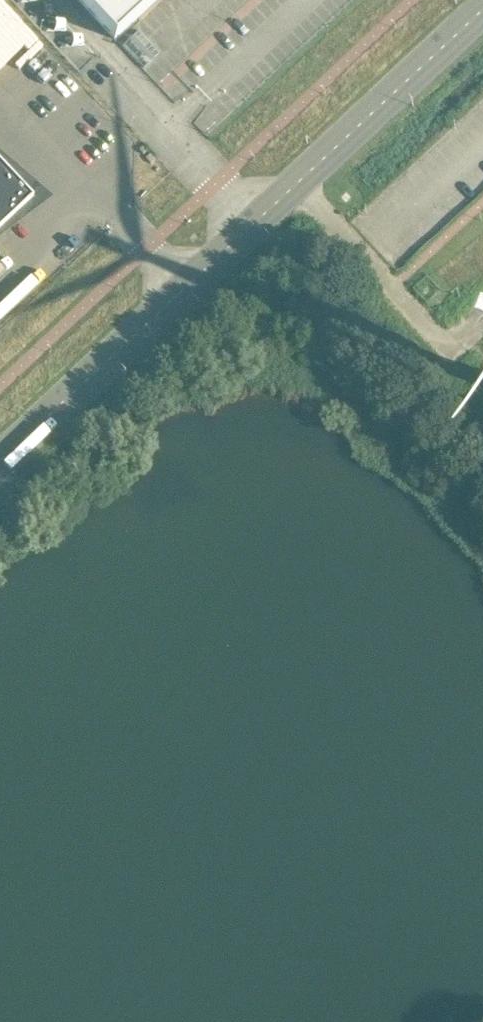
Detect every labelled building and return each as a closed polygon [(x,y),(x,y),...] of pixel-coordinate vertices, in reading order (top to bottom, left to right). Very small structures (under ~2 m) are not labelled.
[(114,40),(118,37),(157,0),(77,0),(114,40)] [(32,203),(0,168),(0,233),(32,203)]
